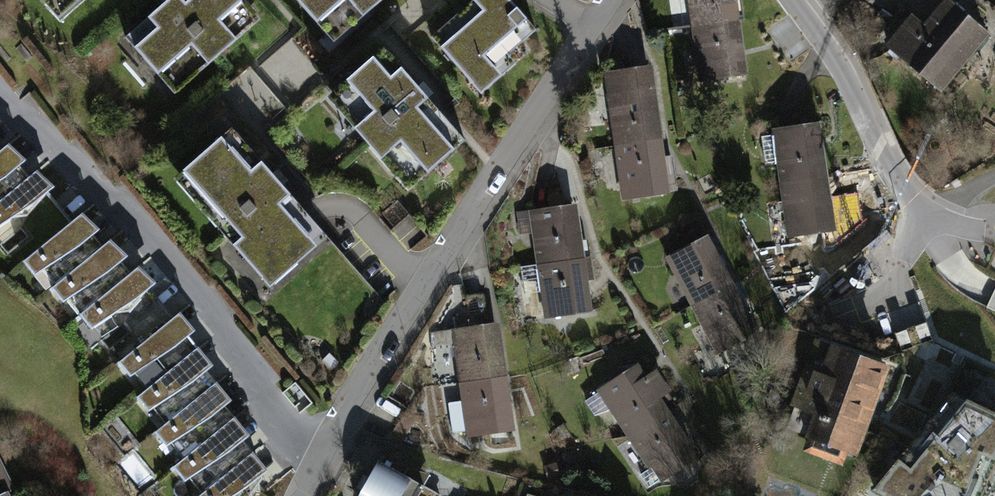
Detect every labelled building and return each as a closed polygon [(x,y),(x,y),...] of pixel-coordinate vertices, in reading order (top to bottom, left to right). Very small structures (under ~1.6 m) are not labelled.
[(61,22),(87,0),(42,0),(61,22)] [(252,0),(166,0),(121,42),(177,101),(268,16),(252,0)] [(338,47),(391,0),(295,0),(338,47)] [(508,0),(461,0),(425,30),(482,98),(546,45),(508,0)] [(694,31),(701,87),(749,81),(742,26),(739,0),(690,0),(694,31)] [(944,100),(994,46),(951,7),(928,32),(911,16),(884,46),(944,100)] [(471,149),(385,49),(327,98),(413,198),(471,149)] [(126,60),(116,74),(133,87),(144,73),(126,60)] [(656,89),(608,96),(622,204),(670,198),(656,89)] [(337,241),(236,126),(180,175),(281,290),(337,241)] [(821,129),(773,135),(787,244),(835,238),(821,129)] [(34,179),(9,150),(5,153),(0,158),(0,208),(34,179)] [(19,270),(25,265),(76,223),(37,177),(34,179),(0,208),(0,247),(19,270)] [(876,225),(867,195),(849,200),(859,230),(876,225)] [(579,209),(531,215),(545,324),(593,318),(579,209)] [(25,265),(50,294),(54,291),(107,247),(82,217),(76,223),(25,265)] [(711,241),(668,264),(721,361),(764,338),(711,241)] [(54,291),(79,320),(82,318),(135,273),(110,244),(107,247),(54,291)] [(82,318),(121,363),(175,317),(177,316),(139,270),(135,273),(82,318)] [(119,365),(144,394),(197,350),(200,347),(175,317),(121,363),(119,365)] [(500,327),(451,333),(465,442),(514,436),(500,327)] [(890,368),(814,340),(789,406),(794,408),(786,429),(808,437),(803,452),(843,466),(848,453),(858,456),(890,368)] [(140,397),(165,427),(216,384),(222,379),(197,350),(144,394),(140,397)] [(640,369),(599,395),(659,487),(700,461),(640,369)] [(160,431),(185,461),(235,419),(241,413),(216,384),(165,427),(160,431)] [(953,394),(873,492),(879,495),(982,495),(994,462),(994,416),(953,394)] [(178,466),(203,495),(253,453),(260,448),(235,419),(185,461),(178,466)] [(267,470),(253,453),(203,495),(250,495),(267,470)] [(0,461),(0,495),(18,495),(0,461)] [(357,495),(442,495),(376,461),(357,495)]
